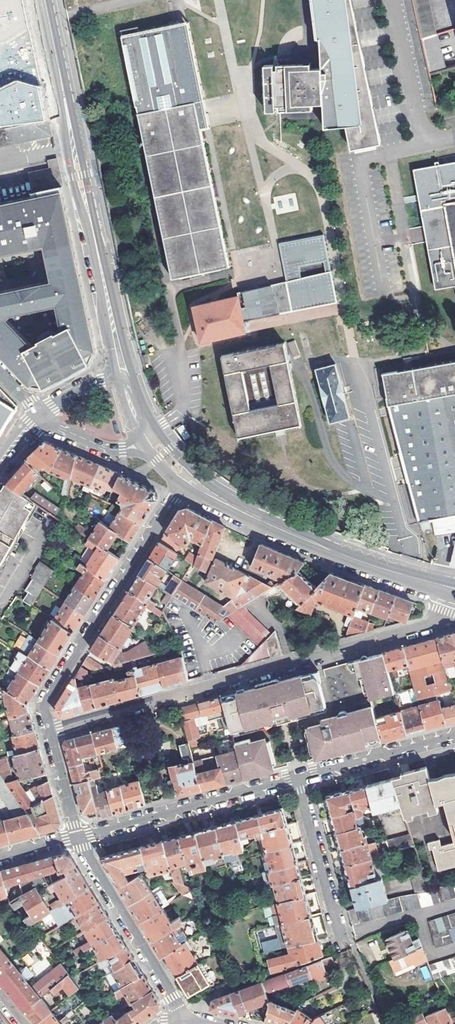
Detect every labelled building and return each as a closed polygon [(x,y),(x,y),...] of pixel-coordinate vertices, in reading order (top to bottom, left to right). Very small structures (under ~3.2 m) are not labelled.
[(43,119),(18,0),(0,0),(0,124),(43,119)] [(43,119),(48,119),(23,0),(18,0),(43,119)] [(317,42),(320,42),(321,71),(313,71),(310,71),(310,66),(264,68),(266,114),(275,114),(275,109),(280,110),(286,110),(293,110),(301,109),(308,107),(313,105),(318,102),(322,100),(323,123),(323,131),(343,128),(346,128),(348,136),(350,149),(371,145),(381,143),(375,118),(368,80),(360,41),(351,2),(351,0),(313,0),(317,42)] [(436,34),(428,0),(413,0),(421,38),(436,34)] [(182,22),(204,129),(212,127),(211,119),(208,99),(193,20),(187,21),(182,22)] [(231,265),(204,129),(182,22),(170,25),(123,34),(171,277),(210,269),(231,265)] [(436,34),(421,38),(428,75),(445,70),(436,34)] [(0,124),(0,145),(52,135),(48,119),(43,119),(0,124)] [(57,187),(62,186),(61,179),(56,158),(48,159),(50,168),(53,167),(57,187)] [(436,165),(413,170),(424,226),(425,234),(436,288),(454,285),(454,162),(436,165)] [(29,172),(34,195),(0,202),(0,353),(31,385),(46,386),(56,380),(56,381),(80,368),(80,367),(90,361),(96,350),(62,186),(57,187),(53,167),(50,168),(29,172)] [(239,295),(244,318),(288,310),(338,301),(324,235),(280,243),(283,264),(288,284),(283,285),(239,295)] [(201,341),(246,331),(244,318),(239,295),(237,296),(194,306),(201,341)] [(295,340),(287,343),(292,358),(299,356),(295,340)] [(285,342),(222,355),(239,439),(241,439),(241,437),(275,430),(279,429),(300,424),(301,426),(303,426),(285,342)] [(454,393),(454,359),(411,367),(383,373),(389,406),(454,393)] [(331,422),(350,416),(344,391),(336,363),(317,369),(331,422)] [(10,418),(17,406),(0,388),(0,435),(10,418)] [(389,406),(405,465),(420,523),(430,521),(454,516),(454,393),(389,406)] [(184,423),(177,427),(183,439),(191,435),(184,423)] [(47,468),(52,471),(62,450),(53,446),(44,442),(26,460),(41,475),(47,468)] [(66,477),(71,478),(76,456),(68,452),(62,450),(52,471),(66,477)] [(76,456),(71,478),(88,485),(87,486),(85,487),(83,490),(83,491),(88,493),(91,487),(100,466),(85,459),(76,456)] [(5,484),(24,496),(41,475),(26,460),(23,464),(5,484)] [(100,466),(91,487),(105,492),(106,492),(108,488),(114,491),(115,489),(122,475),(106,469),(100,466)] [(155,492),(122,475),(115,489),(122,493),(118,500),(123,503),(124,506),(121,510),(143,523),(158,499),(156,495),(155,492)] [(39,507),(38,505),(24,496),(5,484),(0,492),(0,575),(39,507)] [(39,507),(57,518),(60,512),(46,502),(42,499),(38,505),(39,507)] [(110,528),(118,534),(131,542),(141,526),(143,523),(121,510),(113,504),(109,511),(117,516),(110,528)] [(178,541),(182,544),(187,546),(190,540),(194,540),(203,545),(212,521),(198,514),(187,508),(180,510),(166,533),(178,541)] [(203,545),(197,559),(195,566),(206,572),(212,559),(213,560),(225,528),(212,521),(203,545)] [(430,521),(420,523),(422,530),(431,528),(430,521)] [(89,539),(108,551),(118,534),(110,528),(100,522),(92,534),(79,526),(76,531),(89,539)] [(166,533),(159,543),(176,554),(179,547),(176,545),(178,541),(166,533)] [(97,551),(86,567),(106,580),(118,562),(120,559),(108,551),(89,539),(86,544),(97,551)] [(158,546),(149,559),(167,571),(177,555),(176,554),(159,543),(158,546)] [(283,554),(262,545),(252,568),(266,574),(266,576),(268,577),(269,575),(283,581),(299,570),(305,563),(283,554)] [(190,554),(186,560),(192,565),(195,566),(197,559),(190,554)] [(141,571),(139,575),(157,587),(167,571),(149,559),(141,571)] [(185,584),(195,566),(192,565),(182,581),(173,597),(216,624),(227,617),(244,606),(274,586),(273,583),(269,587),(217,559),(206,583),(234,598),(224,607),(185,584)] [(40,563),(35,570),(37,571),(25,592),(28,593),(24,601),(31,606),(32,606),(43,588),(53,571),(40,563)] [(84,573),(76,586),(95,598),(98,594),(106,580),(86,567),(80,563),(77,568),(84,573)] [(310,582),(299,570),(283,581),(279,583),(282,586),(301,605),(331,573),(320,570),(310,582)] [(301,605),(295,611),(311,617),(317,600),(350,612),(346,625),(350,626),(365,585),(348,580),(331,573),(301,605)] [(137,579),(129,592),(156,609),(158,605),(149,599),(157,587),(139,575),(137,579)] [(182,581),(175,576),(165,592),(169,594),(173,597),(182,581)] [(364,610),(373,613),(380,591),(368,586),(365,585),(350,626),(346,638),(366,632),(369,622),(361,619),(364,610)] [(76,586),(65,603),(84,615),(87,612),(95,598),(76,586)] [(380,591),(373,613),(388,618),(389,615),(396,596),(392,595),(380,591)] [(156,609),(129,592),(122,602),(114,615),(133,628),(146,608),(161,617),(163,613),(156,609)] [(173,597),(169,594),(164,602),(168,605),(173,597)] [(414,603),(396,596),(389,615),(406,621),(407,621),(414,603)] [(51,619),(53,620),(73,634),(82,619),(84,615),(65,603),(55,618),(52,616),(51,619)] [(260,647),(272,635),(249,613),(244,606),(227,617),(234,623),(260,647)] [(133,628),(114,615),(107,625),(100,637),(121,648),(133,628)] [(73,634),(53,620),(41,639),(38,638),(37,640),(39,642),(60,654),(62,651),(73,634)] [(369,622),(366,632),(374,630),(375,624),(369,622)] [(260,647),(240,667),(258,662),(283,655),(276,630),(272,635),(260,647)] [(454,677),(454,633),(451,634),(437,638),(449,678),(454,677)] [(19,634),(15,646),(29,651),(33,639),(19,634)] [(111,663),(122,649),(121,648),(100,637),(91,650),(111,663)] [(420,707),(438,702),(439,704),(440,704),(441,707),(439,708),(440,709),(442,709),(454,705),(454,700),(449,678),(437,638),(430,641),(409,646),(404,648),(408,664),(420,706),(420,707)] [(39,642),(29,657),(50,670),(55,662),(60,654),(39,642)] [(156,654),(146,643),(130,652),(127,649),(124,651),(132,661),(156,654)] [(389,670),(408,664),(404,648),(394,650),(384,653),(389,670)] [(21,652),(11,668),(40,686),(42,681),(50,670),(29,657),(21,652)] [(316,753),(317,758),(368,744),(367,740),(380,736),(381,741),(383,740),(377,718),(374,707),(372,700),(375,699),(395,694),(389,670),(384,653),(378,655),(221,698),(225,710),(232,738),(284,724),(306,718),(310,730),(312,738),(316,753)] [(93,671),(104,668),(87,657),(83,664),(93,671)] [(183,657),(158,663),(165,688),(169,687),(189,681),(183,657)] [(91,685),(98,707),(116,702),(141,695),(135,670),(132,661),(114,665),(116,671),(128,668),(130,677),(116,681),(115,679),(91,685)] [(158,663),(135,670),(141,695),(153,691),(165,688),(158,663)] [(82,684),(90,682),(87,671),(81,667),(76,676),(80,679),(82,684)] [(40,686),(11,668),(6,674),(15,680),(8,692),(27,705),(37,689),(40,686)] [(66,699),(63,697),(55,710),(61,717),(84,711),(77,685),(76,680),(74,679),(70,685),(66,691),(68,692),(69,698),(66,699)] [(82,684),(77,685),(84,711),(87,710),(98,707),(91,685),(83,687),(82,684)] [(6,700),(9,711),(10,718),(30,713),(29,709),(27,705),(8,692),(0,688),(0,698),(6,700)] [(194,719),(225,710),(221,698),(202,704),(179,710),(188,743),(190,750),(195,749),(202,747),(194,719)] [(426,728),(431,727),(450,722),(454,721),(454,705),(442,709),(440,709),(439,708),(441,707),(440,704),(439,704),(438,702),(420,707),(426,728)] [(411,733),(426,728),(420,707),(420,706),(400,711),(406,734),(411,733)] [(2,721),(10,718),(9,711),(0,714),(0,721),(2,721)] [(377,718),(383,740),(395,737),(406,734),(400,711),(377,718)] [(30,713),(10,718),(15,736),(34,731),(32,722),(30,713)] [(134,723),(124,725),(130,746),(137,745),(133,731),(136,731),(134,723)] [(107,730),(93,734),(98,753),(122,746),(125,749),(130,747),(130,746),(124,725),(107,730)] [(316,753),(310,730),(306,731),(312,754),(316,753)] [(12,737),(17,755),(39,748),(36,735),(34,731),(15,736),(12,737)] [(79,738),(75,739),(81,758),(84,758),(98,753),(93,734),(79,738)] [(69,763),(70,766),(83,763),(82,760),(84,760),(84,758),(81,758),(75,739),(67,741),(64,745),(69,763)] [(236,751),(243,778),(252,776),(273,770),(272,765),(265,742),(265,739),(250,743),(249,739),(234,743),(236,751)] [(265,742),(272,765),(276,764),(269,741),(265,742)] [(172,797),(201,790),(190,750),(188,743),(179,745),(182,758),(185,759),(188,759),(189,763),(183,765),(182,764),(170,767),(174,780),(168,782),(172,797)] [(17,755),(11,756),(12,760),(14,759),(20,780),(46,773),(43,761),(39,748),(17,755)] [(190,750),(201,790),(213,786),(224,783),(217,756),(206,759),(209,771),(206,772),(204,768),(202,768),(200,762),(199,763),(195,749),(190,750)] [(217,756),(224,783),(228,782),(243,778),(236,751),(217,756)] [(0,759),(0,774),(6,783),(13,782),(6,758),(0,759)] [(89,781),(94,779),(100,777),(98,770),(86,773),(83,763),(70,766),(74,781),(75,784),(89,781)] [(405,819),(414,817),(414,815),(429,811),(430,812),(439,810),(438,805),(445,802),(454,837),(454,774),(431,781),(428,769),(406,775),(392,779),(401,808),(405,819)] [(122,786),(128,809),(143,805),(146,804),(140,781),(128,784),(125,771),(118,773),(122,786)] [(14,816),(15,818),(6,820),(11,841),(31,836),(40,833),(29,816),(24,809),(6,783),(0,774),(0,796),(14,816)] [(97,785),(95,785),(94,779),(89,781),(97,810),(99,817),(111,814),(115,813),(109,790),(99,793),(97,785)] [(392,779),(367,785),(373,806),(375,813),(392,807),(394,811),(401,808),(392,779)] [(26,793),(17,781),(13,782),(6,783),(24,809),(33,805),(52,797),(48,783),(26,793)] [(83,814),(97,810),(89,781),(75,784),(83,814)] [(355,810),(362,809),(373,806),(367,785),(350,790),(355,810)] [(109,790),(115,813),(124,810),(128,809),(122,786),(109,790)] [(331,816),(355,810),(350,790),(326,797),(331,816)] [(56,812),(52,797),(33,805),(35,814),(29,816),(40,833),(56,829),(59,823),(56,812)] [(258,815),(263,831),(288,825),(283,808),(258,815)] [(355,810),(331,816),(336,834),(357,829),(356,825),(361,823),(360,819),(363,818),(363,816),(364,815),(362,809),(355,810)] [(258,815),(236,821),(241,837),(256,833),(257,838),(259,838),(264,836),(263,831),(258,815)] [(6,820),(0,822),(0,844),(8,842),(11,841),(6,820)] [(216,826),(224,856),(226,862),(234,860),(233,854),(239,852),(244,851),(241,837),(236,821),(216,826)] [(264,836),(268,851),(293,843),(288,825),(263,831),(264,836)] [(196,832),(204,862),(224,856),(216,826),(196,832)] [(341,850),(366,844),(364,836),(362,837),(361,832),(360,828),(357,829),(336,834),(341,850)] [(180,836),(188,864),(191,875),(206,870),(204,862),(196,832),(180,836)] [(385,841),(390,853),(414,847),(410,834),(385,841)] [(163,841),(171,869),(174,882),(184,886),(179,866),(188,864),(180,836),(163,841)] [(264,836),(259,838),(263,855),(267,854),(267,851),(268,851),(264,836)] [(442,847),(440,840),(428,844),(430,851),(433,850),(440,872),(454,867),(454,843),(442,847)] [(141,847),(146,867),(148,872),(148,873),(151,875),(171,869),(163,841),(141,847)] [(271,861),(273,870),(298,863),(293,843),(268,851),(267,851),(267,854),(269,862),(271,861)] [(370,858),(366,844),(341,850),(345,866),(370,858)] [(141,847),(101,858),(104,864),(119,887),(129,881),(125,873),(146,867),(141,847)] [(30,893),(38,889),(44,886),(45,889),(79,869),(77,866),(72,857),(65,854),(63,854),(29,864),(1,872),(6,887),(21,882),(34,878),(35,882),(27,886),(30,893)] [(267,854),(263,855),(268,871),(269,871),(273,870),(271,861),(269,862),(267,854)] [(370,858),(345,866),(351,888),(376,880),(370,858)] [(275,885),(302,878),(298,863),(273,870),(269,871),(273,885),(275,885)] [(421,868),(409,871),(416,894),(429,892),(421,868)] [(79,869),(45,889),(49,894),(53,891),(60,901),(47,909),(49,914),(69,901),(90,887),(85,878),(79,869)] [(268,871),(262,873),(263,878),(266,878),(266,881),(264,883),(266,887),(273,885),(269,871),(268,871)] [(9,896),(6,887),(1,872),(0,872),(0,899),(9,896)] [(130,905),(152,891),(141,874),(129,881),(119,887),(127,900),(130,905)] [(275,885),(280,903),(307,895),(302,878),(275,885)] [(357,909),(387,900),(382,879),(376,880),(351,888),(357,909)] [(21,882),(6,887),(9,896),(11,903),(29,893),(30,893),(27,886),(23,887),(21,882)] [(174,882),(184,896),(195,890),(184,886),(174,882)] [(416,894),(398,897),(387,900),(357,909),(360,923),(402,911),(420,908),(454,897),(454,883),(429,892),(416,894)] [(211,887),(214,896),(221,899),(223,899),(219,884),(211,887)] [(69,901),(78,915),(99,901),(97,899),(90,887),(69,901)] [(11,904),(16,910),(21,906),(29,917),(24,920),(30,926),(47,915),(35,895),(40,892),(38,889),(30,893),(29,893),(11,903),(11,904)] [(162,909),(152,891),(130,905),(132,908),(140,922),(162,909)] [(307,895),(280,903),(270,905),(276,925),(277,925),(312,916),(307,895)] [(99,901),(78,915),(76,916),(85,931),(108,917),(106,914),(99,901)] [(152,941),(178,925),(182,923),(178,917),(171,922),(162,909),(140,922),(146,932),(152,941)] [(431,935),(454,928),(454,913),(427,922),(431,935)] [(283,948),(289,946),(318,938),(312,916),(277,925),(283,948)] [(108,917),(85,931),(84,932),(91,942),(81,948),(83,953),(96,945),(117,931),(110,920),(108,917)] [(162,957),(165,956),(185,944),(188,942),(178,925),(152,941),(154,945),(162,957)] [(386,939),(395,959),(416,950),(407,930),(404,931),(402,927),(398,928),(400,933),(386,939)] [(431,935),(435,947),(454,941),(454,928),(431,935)] [(117,931),(96,945),(105,959),(126,946),(125,944),(117,931)] [(269,961),(267,952),(260,954),(266,977),(323,956),(318,938),(289,946),(291,955),(269,961)] [(188,942),(185,944),(198,965),(201,963),(188,942)] [(185,944),(165,956),(178,977),(198,965),(185,944)] [(105,959),(101,962),(103,967),(110,963),(112,966),(106,969),(109,974),(112,972),(134,959),(133,957),(126,946),(105,959)] [(395,959),(389,962),(394,972),(426,957),(422,947),(416,950),(395,959)] [(24,1011),(40,998),(32,988),(26,981),(29,978),(22,970),(19,973),(11,962),(16,959),(11,954),(7,957),(0,949),(0,982),(21,1007),(24,1011)] [(321,960),(325,969),(334,965),(330,957),(321,960)] [(429,966),(435,980),(454,972),(454,958),(429,966)] [(112,972),(122,988),(144,975),(142,972),(134,959),(112,972)] [(262,982),(266,994),(286,986),(289,994),(295,991),(292,984),(310,977),(313,983),(328,977),(325,969),(321,960),(262,982)] [(198,965),(178,977),(189,995),(198,990),(200,993),(214,984),(201,963),(198,965)] [(61,965),(32,988),(40,998),(51,989),(69,975),(62,966),(61,965)] [(420,968),(425,981),(431,979),(426,965),(420,968)] [(69,975),(51,989),(54,994),(63,987),(70,996),(79,989),(72,979),(69,975)] [(131,1004),(132,1003),(153,990),(151,987),(144,975),(122,988),(114,992),(117,998),(125,993),(131,1004)] [(78,976),(72,979),(79,989),(81,991),(87,987),(78,976)] [(247,1010),(269,1002),(266,994),(262,982),(238,991),(247,1010)] [(129,1011),(138,1023),(139,1023),(158,1010),(160,1001),(155,994),(153,990),(132,1003),(134,1006),(131,1007),(133,1009),(129,1011)] [(235,1016),(251,1020),(247,1010),(238,991),(212,1001),(210,1010),(235,1016)] [(35,1023),(36,1023),(51,1012),(40,998),(24,1011),(33,1022),(35,1023)] [(265,1023),(289,1023),(297,1012),(271,1001),(269,1002),(270,1004),(265,1023)] [(446,1007),(427,1015),(431,1023),(449,1023),(453,1022),(446,1007)] [(66,1023),(77,1013),(75,1009),(59,1022),(51,1012),(36,1023),(64,1023),(66,1023)] [(289,1023),(311,1023),(314,1020),(298,1009),(297,1012),(289,1023)] [(104,1021),(106,1023),(138,1023),(129,1011),(124,1014),(121,1010),(104,1020),(104,1021)] [(66,1023),(67,1023),(72,1023),(80,1017),(77,1013),(66,1023)] [(314,1020),(311,1023),(330,1023),(325,1013),(316,1018),(314,1020)] [(422,1013),(399,1023),(426,1023),(422,1013)]
